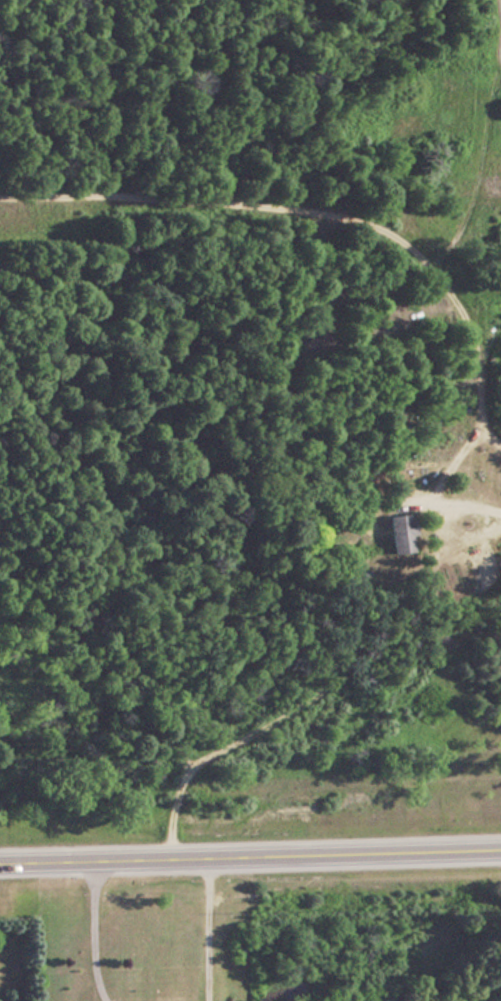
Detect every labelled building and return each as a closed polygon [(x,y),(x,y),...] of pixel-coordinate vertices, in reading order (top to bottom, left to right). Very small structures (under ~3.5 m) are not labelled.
[(390,554),(413,552),(409,514),(387,516),(390,554)]
